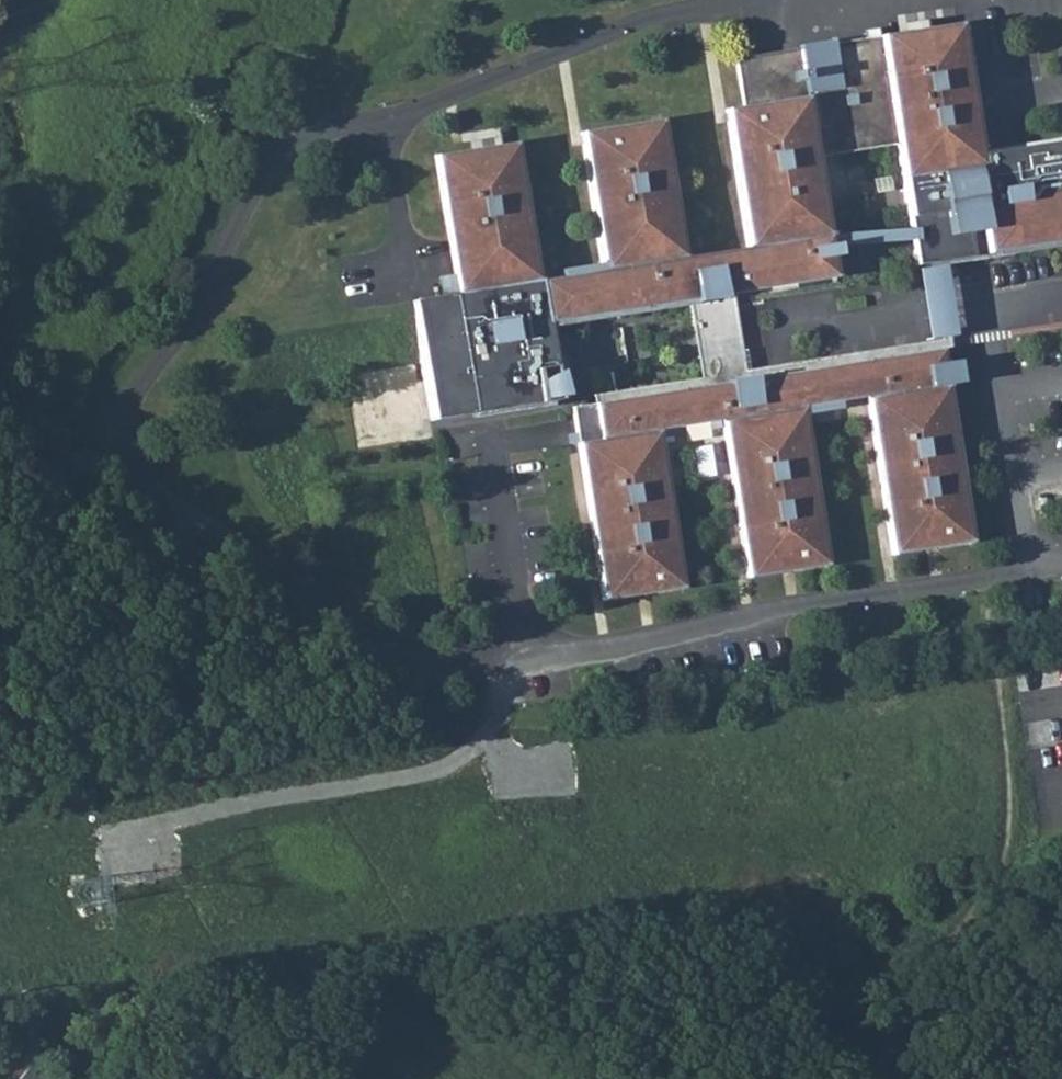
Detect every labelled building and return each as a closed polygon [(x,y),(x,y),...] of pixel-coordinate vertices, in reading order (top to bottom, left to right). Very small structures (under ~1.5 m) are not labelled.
[(942,349),(735,382),(731,352),(740,351),(731,295),(834,278),(815,158),(896,145),(916,266),(1061,242),(1061,142),(1000,152),(1001,162),(982,165),(959,24),(735,59),(743,107),(725,110),(747,248),(683,259),(661,120),(580,133),(602,271),(538,282),(516,143),(435,156),(457,294),(412,301),(431,421),(557,401),(544,324),(688,302),(691,319),(699,318),(706,357),(716,356),(720,384),(572,408),(576,433),(585,432),(586,442),(578,443),(603,601),(684,589),(659,431),(723,421),(748,579),(828,566),(805,415),(840,410),(839,402),(867,398),(892,556),(973,543),(942,349)] [(31,1065),(12,1050),(0,1060),(0,1068),(14,1078),(20,1078),(31,1065)] [(51,1078),(31,1065),(20,1078),(50,1078),(51,1078)]
